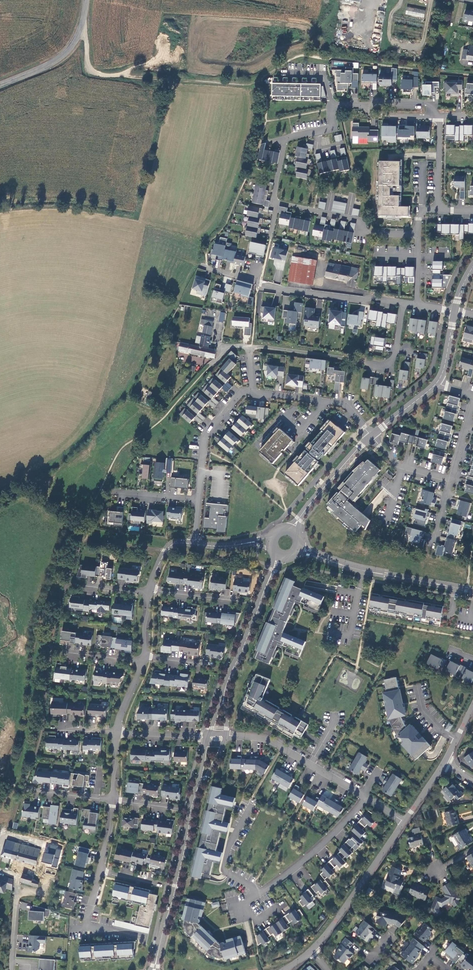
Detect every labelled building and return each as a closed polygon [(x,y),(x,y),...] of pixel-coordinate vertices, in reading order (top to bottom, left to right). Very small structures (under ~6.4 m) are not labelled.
[(425,10),(407,6),(405,14),(424,18),(425,10)] [(465,11),(463,20),(468,22),(468,21),(472,22),(472,11),(471,12),(465,11)] [(359,82),(359,74),(354,74),(354,68),(346,68),(346,74),(343,74),(343,71),(337,71),(337,78),(341,78),(341,84),(338,84),(338,91),(344,91),(344,89),(349,89),(349,84),(352,84),(353,84),(353,82),(359,82)] [(398,69),(392,68),(392,75),(380,75),(380,85),(392,85),(392,80),(397,80),(398,69)] [(377,84),(377,74),(368,74),(368,75),(363,74),(362,83),(377,84)] [(413,87),(418,87),(419,77),(413,77),(413,80),(402,80),(402,89),(404,89),(404,93),(411,93),(411,89),(413,90),(413,87)] [(458,94),(458,89),(458,88),(463,88),(463,80),(451,80),(451,82),(444,82),(444,88),(447,88),(447,93),(451,93),(451,94),(458,94)] [(435,87),(440,87),(440,82),(426,82),(426,85),(423,85),(423,95),(432,95),(432,93),(435,93),(435,87)] [(321,85),(273,84),(272,97),(276,97),(276,101),(282,101),(282,97),(286,97),(286,101),(292,101),(292,97),(295,97),(295,101),(301,101),(301,97),(305,97),(305,101),(311,101),(311,97),(315,97),(315,101),(321,101),(321,97),(326,97),(323,87),(321,87),(321,85)] [(369,141),(379,141),(379,130),(374,130),(373,131),(370,131),(370,130),(370,127),(360,127),(360,123),(353,123),(353,136),(359,136),(359,138),(369,138),(369,141)] [(389,123),(383,123),(382,139),(389,139),(389,141),(397,141),(397,127),(392,126),(389,126),(389,124),(389,123)] [(406,125),(399,125),(399,137),(411,137),(411,136),(415,136),(415,126),(411,126),(411,127),(406,127),(406,125)] [(417,137),(430,138),(431,126),(418,126),(417,137)] [(460,142),(460,127),(455,127),(455,126),(446,126),(446,136),(455,136),(455,142),(460,142)] [(460,126),(460,127),(460,142),(464,142),(464,136),(472,136),(472,126),(460,126)] [(342,134),(334,136),(336,143),(343,141),(342,134)] [(314,145),(307,143),(306,148),(297,147),(296,156),(298,157),(296,167),(298,167),(296,177),(307,179),(308,174),(310,175),(311,170),(307,169),(307,164),(310,164),(311,160),(309,159),(309,154),(307,154),(308,149),(313,150),(314,145)] [(265,150),(260,149),(258,159),(278,163),(280,150),(276,149),(275,152),(270,151),(271,148),(266,147),(265,150)] [(350,169),(347,157),(342,158),(343,160),(338,161),(335,150),(330,151),(333,160),(322,162),(320,153),(316,154),(320,174),(340,169),(340,172),(350,169)] [(401,161),(380,161),(379,219),(402,220),(402,216),(410,216),(410,206),(400,206),(401,195),(394,195),(391,195),(392,188),(394,188),(394,191),(402,191),(402,185),(401,185),(401,161)] [(460,199),(465,199),(466,177),(455,177),(455,187),(460,187),(460,199)] [(267,185),(257,183),(253,203),(263,205),(264,200),(267,200),(269,191),(266,190),(267,185)] [(327,203),(320,201),(318,209),(325,210),(327,203)] [(347,203),(334,201),(333,208),(346,210),(347,203)] [(262,209),(249,206),(247,216),(250,216),(246,236),(256,238),(257,233),(260,234),(261,229),(258,228),(259,223),(262,224),(263,219),(258,218),(259,213),(261,214),(262,209)] [(360,209),(353,208),(352,216),(359,217),(360,209)] [(286,214),(282,213),(279,224),(289,226),(289,228),(306,231),(305,235),(308,236),(311,219),(306,218),(306,220),(301,219),(301,217),(296,216),(296,218),(291,217),(292,213),(287,212),(286,214)] [(464,232),(469,233),(469,234),(472,234),(472,224),(469,223),(469,225),(464,224),(464,232)] [(320,226),(315,225),(313,236),(320,237),(319,239),(332,242),(333,239),(352,243),(355,230),(350,229),(350,232),(345,231),(345,228),(340,227),(340,230),(330,228),(330,230),(324,229),(325,225),(320,224),(320,226)] [(451,234),(451,224),(438,224),(437,232),(446,232),(446,234),(451,234)] [(464,224),(451,224),(451,234),(459,235),(459,240),(464,241),(464,232),(464,224)] [(216,242),(216,244),(215,244),(214,250),(212,249),(211,254),(219,256),(218,260),(223,261),(223,259),(225,250),(226,246),(227,239),(220,237),(219,243),(216,242)] [(266,245),(251,242),(249,253),(257,254),(256,256),(264,257),(266,245)] [(226,246),(225,250),(223,259),(227,260),(230,261),(230,263),(234,263),(236,253),(237,250),(231,249),(231,245),(226,244),(226,246)] [(288,251),(274,248),(273,252),(272,252),(271,257),(275,258),(277,259),(277,260),(282,261),(282,260),(286,261),(288,251)] [(234,263),(239,264),(239,265),(244,266),(246,256),(242,256),(242,254),(236,253),(234,263)] [(292,257),(289,281),(313,285),(317,261),(292,257)] [(433,262),(432,275),(440,276),(440,271),(443,271),(443,262),(433,262)] [(348,281),(347,286),(355,287),(359,269),(336,264),(334,269),(328,267),(325,276),(348,281)] [(387,281),(388,267),(374,267),(374,277),(383,277),(383,283),(387,283),(387,281)] [(388,267),(387,281),(396,281),(397,276),(401,276),(401,268),(397,268),(397,267),(388,267)] [(401,268),(401,276),(405,276),(405,277),(408,277),(408,283),(414,283),(414,267),(406,267),(405,268),(401,268)] [(440,276),(432,275),(432,289),(442,289),(442,280),(440,280),(440,276)] [(202,279),(198,277),(197,280),(196,280),(194,289),(198,290),(197,294),(206,297),(211,281),(206,279),(206,280),(205,282),(202,281),(202,279)] [(253,286),(238,282),(235,293),(242,295),(241,298),(249,300),(253,286)] [(222,286),(217,284),(213,297),(218,298),(216,302),(222,304),(226,291),(224,291),(220,290),(222,286)] [(302,318),(304,304),(296,303),(294,311),(284,310),(283,317),(285,318),(285,323),(290,324),(289,330),(295,331),(297,318),(302,318)] [(274,323),(277,306),(272,306),(271,308),(269,307),(262,306),(261,312),(264,313),(264,318),(269,319),(268,322),(274,323)] [(315,309),(306,308),(303,325),(308,326),(308,327),(319,329),(320,319),(317,318),(317,317),(314,317),(315,309)] [(344,327),(346,313),(337,312),(334,311),(335,309),(329,309),(328,315),(330,315),(329,324),(340,325),(340,327),(344,327)] [(381,328),(384,314),(384,313),(370,310),(368,320),(377,322),(376,327),(381,328)] [(353,315),(349,315),(347,324),(360,326),(361,319),(363,320),(364,312),(358,312),(358,315),(353,314),(353,315)] [(388,315),(384,314),(381,328),(386,329),(387,324),(396,325),(398,315),(389,313),(388,315)] [(413,333),(417,334),(417,332),(419,319),(415,319),(415,317),(411,316),(409,330),(413,331),(413,333)] [(250,318),(234,317),(233,325),(238,325),(238,328),(243,329),(243,326),(246,326),(245,335),(251,336),(252,324),(250,324),(250,318)] [(423,320),(419,319),(417,332),(421,332),(421,334),(425,335),(428,319),(424,318),(423,320)] [(202,334),(210,336),(213,321),(201,319),(200,324),(204,325),(202,334)] [(430,321),(428,333),(432,334),(432,336),(436,336),(439,320),(435,320),(434,322),(430,321)] [(467,325),(463,341),(472,344),(472,327),(467,325)] [(202,334),(200,345),(208,347),(210,336),(202,334)] [(386,339),(372,336),(371,345),(376,346),(376,350),(384,352),(386,339)] [(179,350),(215,358),(216,350),(181,342),(179,350)] [(231,357),(235,360),(238,356),(232,351),(229,355),(231,357)] [(428,354),(420,353),(420,359),(417,359),(415,372),(421,373),(421,368),(425,369),(426,358),(427,358),(428,354)] [(462,357),(460,366),(465,368),(465,369),(470,371),(468,376),(472,378),(472,374),(472,362),(472,361),(472,360),(462,357)] [(327,361),(307,358),(306,363),(311,364),(311,368),(326,370),(327,361)] [(230,359),(222,369),(228,374),(237,364),(233,361),(230,359)] [(408,381),(411,362),(406,362),(404,371),(400,370),(398,384),(404,385),(405,380),(408,381)] [(279,376),(284,376),(285,367),(268,365),(267,371),(269,371),(268,375),(273,376),(273,377),(278,378),(278,374),(280,374),(279,376)] [(329,368),(328,375),(334,376),(334,374),(337,374),(335,391),(340,391),(342,375),(345,376),(346,368),(340,367),(339,371),(335,371),(335,368),(329,368)] [(225,385),(230,390),(233,386),(228,382),(232,377),(228,374),(222,369),(216,375),(226,383),(225,385)] [(288,374),(287,385),(294,385),(293,386),(303,387),(304,376),(288,374)] [(374,385),(375,377),(371,377),(370,379),(363,378),(361,389),(369,390),(370,384),(374,385)] [(379,378),(375,377),(374,385),(376,385),(375,396),(382,397),(384,386),(378,385),(379,378)] [(230,390),(225,385),(223,386),(214,378),(208,384),(218,393),(222,388),(228,393),(230,390)] [(384,386),(382,397),(390,399),(392,387),(394,388),(395,380),(391,380),(390,387),(384,386)] [(212,399),(211,400),(217,405),(219,402),(214,398),(218,393),(208,384),(203,391),(212,399)] [(214,408),(217,405),(211,400),(210,400),(209,401),(199,393),(193,399),(204,408),(208,403),(214,408)] [(461,398),(450,395),(444,419),(454,422),(457,414),(459,415),(461,407),(459,406),(461,398)] [(200,413),(204,408),(193,399),(188,405),(198,414),(197,416),(203,421),(206,418),(200,413)] [(252,418),(257,418),(258,407),(248,406),(247,414),(252,418)] [(270,409),(258,407),(257,418),(264,419),(265,415),(269,416),(270,409)] [(200,424),(203,421),(197,416),(196,417),(185,408),(180,414),(190,423),(194,419),(200,424)] [(241,419),(238,422),(247,430),(250,427),(251,428),(254,425),(242,415),(239,418),(241,419)] [(247,430),(238,422),(236,421),(234,424),(235,425),(232,428),(242,436),(245,433),(246,434),(249,431),(247,430)] [(310,454),(306,451),(300,458),(301,458),(297,463),(296,462),(285,476),(297,486),(298,485),(300,486),(310,475),(316,468),(315,468),(320,463),(316,459),(317,457),(320,460),(325,455),(326,456),(346,433),(340,427),(339,428),(332,421),(324,431),(312,444),(308,449),(312,453),(310,454)] [(453,426),(442,423),(436,447),(447,450),(449,442),(451,442),(453,435),(451,434),(453,426)] [(263,454),(261,455),(273,466),(283,454),(282,453),(284,450),(286,451),(291,445),(294,440),(281,429),(277,434),(276,434),(261,452),(263,454)] [(227,434),(224,438),(234,446),(236,443),(238,444),(241,441),(228,430),(226,433),(227,434)] [(402,433),(396,431),(393,433),(390,442),(392,444),(398,446),(400,441),(402,433)] [(409,443),(411,435),(402,433),(400,441),(409,444),(409,443)] [(234,446),(224,438),(223,437),(220,439),(222,441),(219,444),(228,452),(231,449),(232,450),(235,447),(234,446)] [(428,440),(419,437),(417,445),(416,446),(426,449),(426,446),(428,440)] [(448,454),(435,450),(432,462),(442,465),(445,457),(447,458),(448,454)] [(375,465),(369,460),(362,468),(360,467),(340,490),(354,501),(374,479),(373,478),(377,473),(378,474),(381,470),(375,465)] [(165,463),(156,463),(154,481),(163,482),(165,463)] [(140,478),(149,479),(151,465),(141,465),(141,469),(144,469),(144,474),(140,474),(140,478)] [(180,478),(171,477),(170,487),(188,489),(189,479),(184,479),(184,476),(180,476),(180,478)] [(463,491),(472,494),(472,482),(471,481),(470,485),(465,484),(463,491)] [(435,493),(423,490),(421,496),(423,497),(422,503),(435,507),(437,500),(433,499),(435,493)] [(371,521),(338,492),(327,505),(335,511),(334,512),(356,532),(362,525),(367,529),(371,521)] [(472,503),(459,500),(457,505),(460,505),(457,514),(467,517),(468,513),(469,513),(472,503)] [(228,515),(225,515),(225,512),(228,512),(229,505),(227,505),(209,503),(206,503),(206,507),(211,507),(210,518),(205,518),(204,528),(217,529),(217,533),(226,533),(228,515)] [(125,507),(120,507),(119,513),(117,513),(118,511),(108,511),(108,516),(106,516),(106,522),(114,523),(114,526),(123,527),(125,507)] [(138,508),(133,507),(132,514),(129,514),(128,520),(135,520),(134,523),(141,524),(141,521),(145,521),(146,511),(142,510),(141,513),(138,512),(138,508)] [(173,508),(168,507),(167,517),(172,517),(171,519),(177,520),(177,518),(182,519),(182,514),(184,514),(184,508),(179,508),(179,509),(173,508)] [(429,517),(430,513),(417,509),(414,518),(417,518),(415,523),(425,526),(427,520),(426,520),(427,517),(429,517)] [(164,511),(149,510),(148,523),(152,524),(153,521),(164,522),(164,516),(163,516),(164,511)] [(462,531),(464,522),(452,519),(451,523),(452,523),(449,534),(458,536),(460,530),(462,531)] [(424,537),(425,532),(407,527),(405,533),(409,534),(411,537),(410,541),(414,543),(414,545),(423,548),(426,540),(421,539),(421,537),(424,537)] [(454,548),(456,540),(447,538),(446,542),(445,546),(442,545),(442,546),(438,545),(436,555),(444,556),(445,553),(453,555),(454,548)] [(87,578),(88,575),(91,575),(91,576),(96,577),(96,576),(97,567),(81,565),(77,577),(87,578)] [(102,568),(102,567),(97,566),(97,567),(96,576),(105,577),(107,577),(107,579),(112,580),(113,569),(102,568)] [(131,582),(131,581),(138,582),(139,576),(140,575),(141,571),(120,568),(118,579),(126,580),(126,581),(131,582)] [(170,573),(170,576),(168,577),(168,581),(169,582),(176,583),(176,584),(184,585),(184,584),(185,575),(170,573)] [(199,577),(199,576),(185,574),(185,575),(184,584),(188,584),(188,585),(193,586),(193,587),(196,587),(196,588),(203,589),(203,583),(204,583),(204,581),(203,581),(203,577),(199,577)] [(223,578),(219,577),(219,578),(212,578),(211,589),(214,589),(216,588),(218,589),(218,590),(222,590),(222,589),(226,590),(228,579),(223,579),(223,578)] [(306,641),(283,632),(296,600),(305,604),(304,606),(319,612),(325,597),(304,588),(303,590),(294,586),(296,582),(287,578),(275,608),(277,609),(271,623),(270,622),(258,651),(260,651),(257,659),(270,664),(278,643),(287,647),(285,651),(299,657),(306,641)] [(250,591),(251,583),(240,581),(240,579),(235,579),(234,590),(238,591),(238,592),(243,592),(249,592),(250,591)] [(383,597),(373,595),(371,609),(375,610),(375,609),(381,610),(381,611),(389,613),(390,609),(397,610),(396,614),(401,615),(401,613),(407,614),(407,616),(415,617),(415,616),(422,617),(422,619),(427,619),(427,618),(434,619),(433,621),(441,622),(444,606),(383,597)] [(75,610),(90,611),(90,608),(91,601),(83,600),(80,600),(80,597),(72,596),(70,607),(75,608),(75,610)] [(110,611),(111,601),(101,600),(101,602),(91,601),(90,608),(98,609),(98,612),(106,613),(106,610),(110,611)] [(134,603),(123,602),(123,604),(115,603),(113,614),(133,617),(134,603)] [(172,608),(172,606),(168,605),(162,604),(162,611),(163,611),(162,614),(162,615),(168,616),(170,617),(179,618),(180,609),(172,608)] [(196,616),(197,609),(193,609),(193,608),(188,607),(188,610),(184,610),(185,609),(180,609),(179,618),(188,619),(189,618),(193,618),(193,619),(196,620),(197,616),(196,616)] [(219,613),(214,613),(206,612),(206,617),(207,617),(207,622),(217,623),(221,623),(223,614),(219,614),(219,613)] [(234,625),(234,623),(236,623),(241,613),(231,612),(231,615),(223,614),(221,623),(221,624),(234,625)] [(67,645),(68,642),(76,643),(77,633),(62,631),(61,644),(67,645)] [(80,643),(80,644),(92,646),(93,635),(88,635),(88,634),(77,633),(76,643),(80,643)] [(102,638),(103,636),(97,635),(96,648),(101,648),(101,645),(112,646),(112,648),(116,648),(117,639),(117,638),(113,637),(113,639),(102,638)] [(116,648),(125,649),(125,652),(132,653),(133,641),(117,639),(116,648)] [(164,646),(162,647),(162,652),(172,653),(172,650),(180,651),(181,642),(165,640),(164,646)] [(199,656),(200,644),(181,642),(180,651),(188,652),(188,655),(192,655),(192,654),(194,654),(194,656),(199,656)] [(225,653),(225,648),(219,647),(218,646),(208,645),(207,655),(211,655),(211,656),(217,657),(218,658),(222,659),(223,658),(224,653),(225,653)] [(434,655),(429,664),(439,668),(441,666),(444,667),(447,660),(440,657),(439,658),(434,655)] [(451,661),(447,670),(457,674),(458,672),(461,673),(464,666),(457,663),(456,664),(451,661)] [(64,667),(64,664),(57,663),(55,678),(71,680),(71,679),(72,669),(72,668),(64,667)] [(472,683),(472,681),(472,672),(471,671),(472,670),(464,666),(461,673),(464,675),(463,677),(472,683)] [(96,668),(94,680),(100,681),(101,682),(108,683),(109,672),(101,671),(102,669),(96,668)] [(80,671),(80,669),(76,669),(72,669),(71,679),(86,681),(87,671),(80,671)] [(109,672),(108,683),(119,684),(121,682),(122,678),(124,676),(125,671),(120,671),(119,673),(109,672)] [(161,674),(161,671),(156,671),(151,684),(171,686),(171,685),(172,675),(161,674)] [(181,687),(181,686),(188,687),(189,682),(190,681),(191,676),(190,675),(185,674),(184,675),(181,675),(181,676),(172,675),(171,685),(181,687)] [(265,718),(266,717),(289,730),(288,731),(295,735),(295,733),(302,737),(305,732),(309,725),(284,710),(283,711),(280,709),(280,708),(263,698),(271,679),(257,674),(256,678),(252,688),(250,688),(246,700),(247,701),(244,705),(254,711),(254,710),(259,713),(259,714),(265,718)] [(397,677),(385,680),(388,694),(385,694),(387,701),(385,701),(387,711),(389,711),(390,718),(388,718),(399,738),(400,736),(405,742),(403,743),(406,745),(404,747),(416,760),(423,753),(431,746),(423,737),(422,738),(419,734),(419,733),(412,725),(408,729),(401,715),(407,714),(404,703),(403,704),(397,677)] [(197,687),(197,688),(208,689),(209,680),(203,679),(198,678),(198,679),(194,678),(193,687),(197,687)] [(60,703),(60,701),(53,701),(52,716),(60,717),(60,713),(63,714),(68,715),(68,713),(68,703),(68,702),(64,702),(64,703),(60,703)] [(85,706),(73,705),(73,704),(68,703),(68,713),(72,713),(72,715),(80,715),(81,716),(84,716),(85,715),(85,706)] [(89,715),(101,716),(102,717),(105,718),(107,716),(107,713),(109,710),(109,707),(103,706),(101,705),(90,704),(89,715)] [(150,708),(150,707),(143,707),(143,709),(140,709),(138,714),(138,716),(137,721),(143,721),(143,719),(153,720),(154,709),(150,708)] [(160,720),(160,719),(161,719),(161,722),(165,723),(165,720),(168,720),(168,709),(154,708),(154,709),(153,720),(160,720)] [(172,720),(175,721),(177,722),(179,722),(180,721),(188,721),(188,711),(172,710),(172,720)] [(192,721),(200,721),(200,711),(193,711),(194,711),(188,710),(188,711),(188,721),(192,721)] [(266,717),(265,718),(288,731),(289,730),(266,717)] [(49,738),(48,738),(47,746),(49,748),(58,749),(59,747),(61,749),(64,749),(64,740),(64,739),(56,738),(57,736),(49,736),(49,738)] [(89,752),(89,749),(101,750),(102,741),(102,738),(95,738),(93,738),(93,740),(84,740),(84,751),(89,752)] [(64,749),(64,750),(79,750),(80,741),(76,741),(76,739),(69,739),(69,740),(64,740),(64,749)] [(138,749),(132,749),(132,759),(133,760),(146,760),(146,761),(151,761),(152,751),(147,751),(147,750),(138,750),(138,749)] [(160,750),(160,752),(152,751),(151,761),(165,762),(165,760),(170,760),(171,749),(164,749),(164,750),(160,750)] [(188,750),(183,750),(183,752),(175,752),(175,762),(188,762),(188,750)] [(472,766),(472,751),(464,757),(472,767),(472,766)] [(355,761),(367,768),(369,765),(365,762),(368,757),(360,753),(358,756),(356,756),(357,758),(355,761)] [(241,769),(242,756),(238,756),(238,759),(236,759),(235,758),(233,759),(231,759),(231,768),(241,769)] [(256,769),(257,757),(253,757),(253,760),(251,760),(249,759),(248,760),(246,760),(245,769),(256,769)] [(261,757),(257,757),(256,769),(258,769),(265,774),(270,766),(266,764),(266,762),(264,763),(260,761),(261,757)] [(365,772),(367,768),(355,761),(350,770),(358,774),(361,769),(365,772)] [(281,783),(288,771),(284,769),(283,772),(281,772),(281,770),(279,770),(277,769),(272,778),(281,783)] [(34,780),(34,783),(39,783),(40,781),(51,783),(53,772),(44,771),(43,772),(38,771),(38,776),(36,776),(34,780)] [(291,773),(288,771),(281,783),(289,788),(295,779),(292,778),(292,776),(290,777),(289,776),(291,773)] [(56,783),(56,782),(59,782),(60,784),(64,784),(63,787),(70,788),(70,782),(71,774),(53,772),(51,783),(56,783)] [(70,782),(74,782),(73,784),(78,784),(78,786),(84,787),(85,781),(89,782),(90,775),(71,773),(71,774),(70,782)] [(387,777),(385,780),(397,788),(402,779),(394,774),(392,776),(391,776),(391,778),(390,779),(387,777)] [(397,788),(385,780),(383,784),(386,785),(386,787),(384,787),(384,789),(383,791),(391,796),(397,788)] [(144,784),(139,783),(139,784),(129,782),(128,792),(143,794),(143,793),(144,784)] [(457,799),(459,799),(464,795),(461,791),(460,792),(459,793),(454,787),(455,786),(452,782),(443,790),(451,799),(455,796),(457,799)] [(158,797),(159,786),(154,786),(153,784),(148,784),(148,785),(144,784),(143,793),(147,794),(147,795),(153,795),(153,797),(158,797)] [(173,786),(163,785),(162,796),(166,796),(166,797),(171,798),(171,797),(175,797),(175,798),(176,799),(179,799),(181,798),(181,795),(180,794),(181,788),(174,787),(173,786)] [(300,803),(305,795),(302,793),(301,791),(300,792),(297,791),(300,787),(296,785),(290,796),(300,803)] [(223,788),(215,786),(211,802),(213,802),(209,818),(207,818),(204,833),(206,833),(202,848),(200,847),(194,876),(202,878),(203,873),(212,875),(215,860),(221,861),(223,853),(217,851),(222,830),(228,832),(230,823),(224,822),(228,805),(234,807),(236,798),(222,795),(223,788)] [(311,798),(308,797),(303,804),(314,811),(321,799),(317,797),(315,801),(313,800),(312,798),(311,798)] [(330,812),(337,800),(334,798),(332,801),(331,801),(331,799),(329,799),(327,798),(322,807),(330,812)] [(340,802),(337,800),(330,812),(338,817),(342,813),(344,808),(342,807),(341,805),(340,806),(339,805),(340,802)] [(31,803),(27,802),(26,803),(24,803),(23,816),(32,817),(31,818),(36,819),(37,817),(39,817),(40,807),(33,806),(33,807),(31,807),(31,803)] [(50,810),(50,807),(44,806),(43,819),(51,820),(50,824),(57,824),(59,806),(53,805),(52,807),(52,810),(50,810)] [(73,812),(73,810),(63,809),(61,823),(70,824),(70,825),(77,826),(79,809),(74,808),(74,810),(74,812),(73,812)] [(91,812),(91,810),(83,809),(82,816),(86,816),(84,828),(90,828),(90,832),(96,833),(99,814),(91,812)] [(362,818),(359,821),(366,827),(368,824),(371,827),(376,821),(372,818),(375,815),(369,811),(364,816),(365,817),(363,819),(362,818)] [(457,818),(454,811),(445,814),(449,825),(459,822),(458,818),(457,818)] [(130,818),(131,816),(124,815),(123,826),(138,828),(139,818),(135,818),(134,819),(130,818)] [(159,821),(143,819),(142,830),(154,831),(154,829),(158,829),(159,821)] [(158,829),(158,832),(173,834),(174,825),(175,825),(175,820),(168,819),(167,822),(159,821),(158,829)] [(352,830),(355,833),(361,838),(366,833),(363,830),(366,827),(359,821),(357,824),(358,825),(356,827),(355,827),(352,830)] [(416,847),(417,845),(424,844),(420,828),(414,829),(413,830),(414,835),(414,836),(408,838),(410,847),(412,848),(416,847)] [(464,829),(459,832),(459,831),(454,835),(459,844),(458,845),(460,849),(467,845),(467,844),(472,840),(472,839),(471,836),(469,838),(464,829)] [(350,839),(348,842),(353,848),(356,844),(359,847),(364,842),(361,838),(355,833),(352,837),(353,838),(351,840),(350,839)] [(5,847),(4,847),(1,855),(27,863),(37,866),(41,849),(7,840),(5,847)] [(353,848),(348,842),(345,845),(346,846),(344,848),(343,847),(339,850),(341,852),(346,857),(348,858),(353,853),(350,850),(353,848)] [(58,845),(51,843),(49,853),(44,852),(41,862),(51,865),(51,867),(56,868),(61,850),(57,849),(58,845)] [(90,849),(80,846),(78,851),(80,852),(78,859),(76,859),(75,865),(86,867),(87,863),(89,864),(90,858),(87,857),(88,854),(89,854),(90,849)] [(134,852),(123,850),(122,851),(117,850),(115,861),(123,863),(124,861),(131,862),(132,861),(134,852)] [(146,864),(148,855),(134,851),(134,852),(132,861),(136,862),(136,863),(143,865),(143,863),(146,864)] [(346,857),(341,852),(336,858),(335,860),(334,860),(331,862),(336,868),(339,866),(342,868),(347,863),(343,859),(346,857)] [(167,858),(152,854),(150,866),(158,868),(160,868),(165,869),(167,858)] [(336,868),(331,862),(328,865),(328,866),(326,868),(325,867),(322,870),(324,873),(322,875),(326,880),(329,878),(330,879),(336,874),(333,871),(336,868)] [(402,883),(400,882),(398,881),(398,880),(399,877),(401,871),(400,870),(396,869),(391,867),(388,873),(389,873),(384,885),(394,889),(395,887),(400,889),(402,883)] [(84,875),(73,872),(70,883),(71,883),(70,888),(82,891),(83,886),(82,886),(84,880),(83,880),(84,875)] [(34,877),(23,873),(20,882),(37,887),(36,892),(47,895),(49,885),(33,880),(34,877)] [(5,893),(8,883),(7,883),(8,878),(0,876),(0,892),(5,893)] [(331,886),(327,881),(324,884),(321,881),(318,884),(318,885),(316,887),(315,886),(312,888),(318,895),(321,892),(323,895),(329,890),(328,889),(331,886)] [(151,890),(117,882),(113,903),(134,908),(131,923),(116,920),(114,926),(135,931),(135,929),(142,931),(142,933),(149,935),(158,895),(150,893),(151,890)] [(425,900),(430,888),(425,886),(425,888),(413,883),(409,893),(425,900)] [(453,890),(449,883),(443,887),(446,893),(444,894),(446,896),(442,898),(437,896),(432,908),(436,916),(441,913),(439,908),(440,906),(442,907),(449,902),(450,904),(452,902),(454,905),(459,902),(457,899),(460,898),(454,889),(453,890)] [(64,900),(63,906),(74,909),(76,902),(74,902),(76,894),(67,891),(66,895),(67,896),(65,901),(64,900)] [(315,897),(310,891),(307,893),(307,894),(305,896),(304,895),(301,898),(303,901),(300,903),(304,908),(307,906),(308,907),(314,902),(312,899),(315,897)] [(35,899),(27,897),(25,902),(34,905),(35,899)] [(246,953),(241,936),(228,941),(228,943),(225,944),(224,943),(223,942),(222,943),(221,945),(210,934),(211,932),(210,931),(208,931),(207,931),(198,923),(199,923),(200,922),(201,921),(200,919),(199,919),(199,916),(202,917),(206,903),(189,899),(188,902),(190,903),(187,913),(185,912),(184,919),(185,919),(184,924),(187,932),(212,956),(221,959),(225,957),(226,959),(233,957),(232,955),(242,952),(242,954),(246,953)] [(51,910),(34,905),(34,911),(30,911),(29,919),(45,920),(45,916),(49,917),(51,910)] [(304,916),(301,911),(298,913),(296,910),(292,913),(293,914),(290,915),(286,917),(291,924),(294,921),(296,925),(303,920),(301,918),(304,916)] [(401,927),(406,921),(401,917),(396,915),(396,914),(387,911),(386,913),(379,911),(379,912),(378,912),(378,913),(377,916),(377,917),(376,922),(382,924),(383,922),(386,924),(387,921),(392,923),(392,922),(395,923),(401,927)] [(281,921),(277,923),(284,933),(290,929),(288,926),(291,924),(286,917),(283,919),(284,920),(281,922),(281,921)] [(375,928),(364,919),(359,926),(359,927),(356,932),(364,938),(370,931),(372,933),(375,928)] [(271,928),(267,930),(272,937),(275,934),(277,938),(284,933),(277,923),(273,926),(274,927),(271,928)] [(429,934),(433,929),(426,923),(424,924),(422,926),(423,928),(420,931),(419,930),(416,934),(423,940),(425,937),(428,939),(431,935),(429,934)] [(272,937),(267,930),(264,932),(265,933),(262,935),(262,934),(257,937),(259,947),(263,944),(265,946),(271,942),(269,939),(272,937)] [(35,951),(37,951),(40,949),(41,943),(46,943),(47,937),(30,935),(29,945),(31,945),(30,947),(27,947),(27,952),(34,952),(35,951)] [(423,945),(413,936),(409,941),(411,942),(404,951),(403,949),(400,953),(412,962),(418,954),(417,953),(423,945)] [(349,949),(354,943),(346,937),(345,937),(341,943),(342,944),(338,950),(335,955),(335,957),(338,959),(340,959),(345,962),(348,958),(351,958),(354,953),(351,951),(350,951),(349,949)] [(135,958),(133,941),(81,944),(82,959),(85,959),(86,961),(97,960),(97,958),(112,958),(112,959),(135,958)] [(451,957),(457,963),(462,957),(465,952),(453,943),(446,952),(448,953),(446,955),(449,958),(451,955),(452,956),(451,957)] [(466,951),(465,952),(462,957),(465,960),(462,964),(462,966),(465,969),(468,968),(471,969),(472,969),(472,956),(466,951)] [(56,960),(40,959),(39,969),(55,969),(56,960)]
